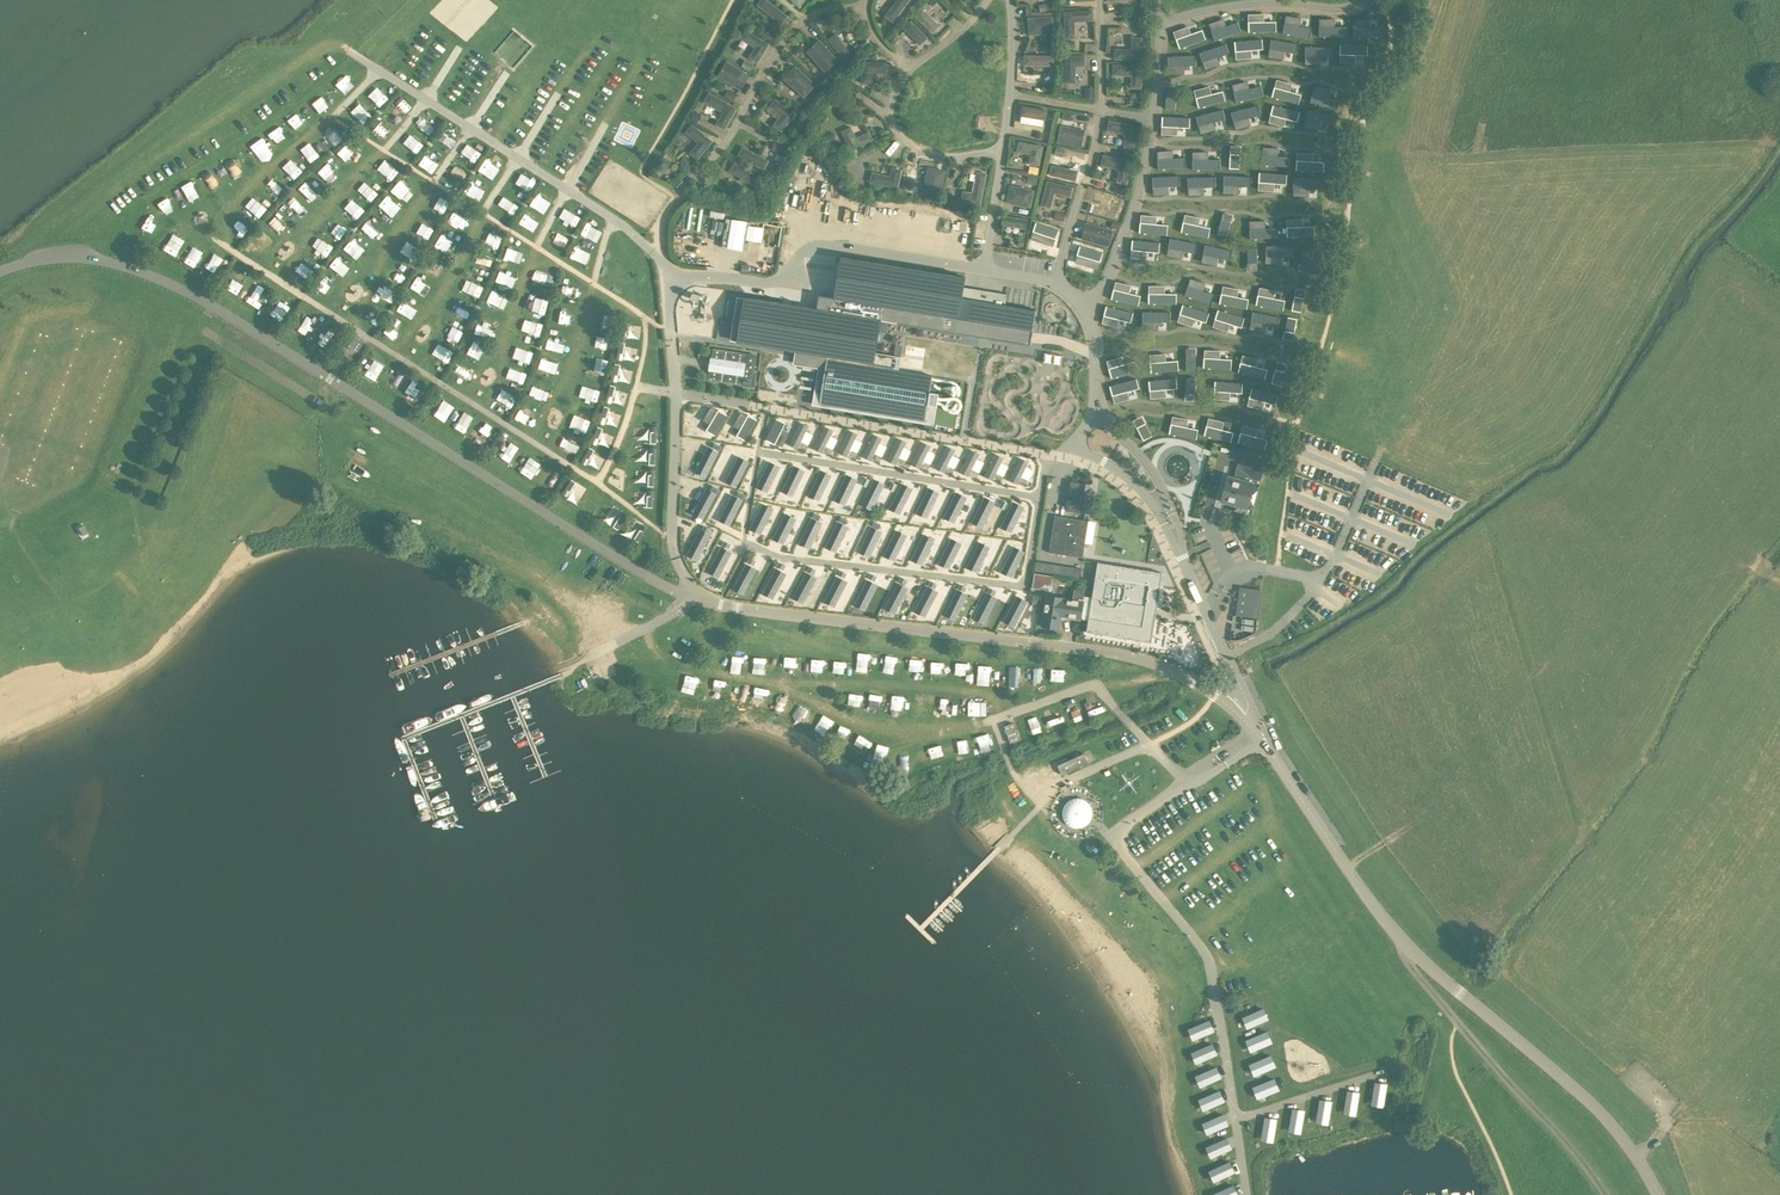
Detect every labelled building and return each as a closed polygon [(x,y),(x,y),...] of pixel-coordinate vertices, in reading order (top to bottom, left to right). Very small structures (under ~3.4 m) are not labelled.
[(759,6),(786,23),(792,14),(770,0),(763,0),(759,6)] [(884,16),(893,23),(911,0),(896,0),(884,16)] [(940,24),(922,7),(914,15),(932,32),(940,24)] [(1063,11),(1065,39),(1076,38),(1075,21),(1094,20),(1094,9),(1063,11)] [(1053,16),(1028,17),(1029,35),(1054,34),(1053,16)] [(928,36),(910,19),(903,27),(921,44),(928,36)] [(1276,21),(1248,22),(1248,32),(1276,31),(1276,21)] [(1241,32),(1238,22),(1212,31),(1215,40),(1241,32)] [(1283,33),(1310,37),(1312,27),(1284,23),(1283,33)] [(1319,36),(1347,36),(1347,26),(1319,26),(1319,36)] [(1381,37),(1381,27),(1354,27),(1354,37),(1381,37)] [(739,48),(762,61),(772,42),(749,29),(739,48)] [(1206,39),(1202,30),(1176,39),(1180,49),(1206,39)] [(836,33),(828,38),(843,58),(850,52),(836,33)] [(1131,48),(1115,48),(1115,59),(1142,59),(1142,37),(1131,37),(1131,48)] [(825,72),(839,59),(820,39),(806,51),(825,72)] [(1235,52),(1263,49),(1262,39),(1234,42),(1235,52)] [(1270,49),(1297,53),(1299,44),(1271,39),(1270,49)] [(1056,54),(1056,44),(1045,44),(1045,54),(1056,54)] [(1203,62),(1229,53),(1226,44),(1200,53),(1203,62)] [(1367,55),(1368,45),(1340,44),(1340,54),(1367,55)] [(1306,46),(1305,56),(1332,57),(1333,48),(1306,46)] [(1024,54),(1024,65),(1054,65),(1054,54),(1024,54)] [(1086,55),(1065,54),(1065,82),(1076,83),(1076,66),(1086,66),(1086,55)] [(1196,65),(1195,56),(1168,57),(1168,66),(1196,65)] [(750,74),(727,60),(717,75),(740,90),(750,74)] [(872,72),(887,72),(887,61),(861,61),(861,83),(872,83),(872,72)] [(1112,75),(1131,76),(1131,88),(1142,89),(1143,65),(1113,64),(1112,75)] [(816,84),(796,65),(783,79),(804,97),(816,84)] [(1263,96),(1261,86),(1234,92),(1236,102),(1263,96)] [(1087,87),(1087,96),(1095,97),(1096,87),(1087,87)] [(1301,94),(1274,87),(1272,97),(1298,104),(1301,94)] [(726,96),(736,102),(740,95),(731,89),(726,96)] [(1196,98),(1199,108),(1225,101),(1223,91),(1196,98)] [(709,92),(704,101),(722,112),(716,124),(725,129),(737,107),(709,92)] [(1313,93),(1311,102),(1337,109),(1339,99),(1313,93)] [(1167,94),(1166,108),(1175,109),(1176,94),(1167,94)] [(1132,96),(1132,105),(1143,105),(1143,96),(1132,96)] [(776,98),(769,107),(780,115),(773,125),(781,132),(796,113),(776,98)] [(365,101),(355,113),(366,123),(376,111),(365,101)] [(396,118),(406,109),(397,101),(388,109),(396,118)] [(1049,108),(1026,104),(1024,114),(1047,118),(1049,108)] [(1297,122),(1300,112),(1273,105),(1270,115),(1297,122)] [(1231,113),(1234,122),(1260,115),(1257,106),(1231,113)] [(1199,126),(1225,119),(1222,110),(1196,117),(1199,126)] [(1335,117),(1308,110),(1305,119),(1332,126),(1335,117)] [(302,114),(295,119),(302,128),(309,123),(302,114)] [(1162,116),(1162,127),(1189,128),(1190,118),(1162,116)] [(425,129),(435,132),(439,122),(428,119),(425,129)] [(1139,125),(1109,120),(1107,131),(1123,133),(1122,135),(1124,137),(1125,137),(1123,147),(1134,149),(1139,125)] [(697,142),(689,152),(698,159),(713,141),(692,123),(685,132),(697,142)] [(1085,129),(1060,125),(1057,143),(1082,147),(1085,129)] [(841,130),(851,152),(874,141),(869,131),(856,137),(851,126),(841,130)] [(265,136),(273,146),(283,139),(276,129),(265,136)] [(445,144),(452,136),(444,129),(437,137),(445,144)] [(409,146),(419,154),(427,142),(417,134),(409,146)] [(775,142),(775,152),(783,152),(783,142),(775,142)] [(1030,154),(1029,164),(1039,165),(1042,146),(1018,142),(1016,151),(1030,154)] [(743,145),(738,155),(764,169),(769,160),(743,145)] [(437,161),(440,151),(430,148),(427,159),(437,161)] [(1132,160),(1103,154),(1100,165),(1116,169),(1116,170),(1118,172),(1116,182),(1127,184),(1132,160)] [(1230,154),(1229,168),(1239,168),(1240,154),(1230,154)] [(1262,154),(1261,165),(1289,167),(1290,157),(1262,154)] [(229,176),(244,169),(238,156),(223,163),(229,176)] [(687,168),(694,164),(690,156),(683,159),(687,168)] [(1185,157),(1157,159),(1158,169),(1186,167),(1185,157)] [(327,175),(338,165),(332,158),(321,168),(327,175)] [(1192,160),(1192,170),(1220,169),(1220,159),(1192,160)] [(761,174),(735,160),(729,170),(740,177),(756,185),(761,174)] [(1324,162),(1297,160),(1296,170),(1324,172),(1324,162)] [(297,179),(305,172),(295,161),(287,168),(297,179)] [(902,169),(891,166),(889,175),(871,171),(869,182),(898,188),(902,169)] [(928,166),(922,193),(940,196),(946,170),(928,166)] [(1078,172),(1051,166),(1049,177),(1076,183),(1078,172)] [(389,183),(397,175),(389,167),(380,175),(389,183)] [(963,190),(961,201),(981,205),(988,173),(976,170),(972,192),(963,190)] [(197,179),(205,190),(216,182),(207,171),(197,179)] [(1286,184),(1287,175),(1259,173),(1259,182),(1286,184)] [(218,179),(223,188),(232,184),(226,174),(218,179)] [(518,187),(522,189),(528,179),(524,176),(518,187)] [(1180,176),(1152,177),(1153,187),(1180,185),(1180,176)] [(1251,187),(1251,177),(1224,176),(1223,185),(1251,187)] [(1215,177),(1188,178),(1188,188),(1215,187),(1215,177)] [(307,194),(316,186),(308,178),(300,186),(307,194)] [(1321,189),(1321,179),(1294,178),(1293,188),(1321,189)] [(1071,197),(1074,186),(1047,180),(1040,206),(1051,208),(1055,193),(1059,194),(1058,196),(1064,198),(1064,196),(1071,197)] [(181,199),(192,189),(188,184),(177,195),(181,199)] [(1010,184),(1006,202),(1031,207),(1035,190),(1010,184)] [(365,194),(374,202),(382,193),(372,185),(365,194)] [(1094,190),(1091,201),(1118,209),(1121,198),(1094,190)] [(538,192),(532,204),(543,209),(549,197),(538,192)] [(259,211),(269,201),(265,197),(255,207),(259,211)] [(355,202),(347,212),(356,220),(364,211),(355,202)] [(508,203),(506,216),(516,218),(519,205),(508,203)] [(574,207),(570,216),(580,222),(585,213),(574,207)] [(1056,218),(1065,221),(1068,214),(1058,210),(1056,218)] [(448,223),(459,228),(464,215),(452,211),(448,223)] [(246,235),(255,224),(241,212),(232,223),(246,235)] [(1029,218),(1004,214),(1002,224),(1027,228),(1029,218)] [(527,215),(521,226),(531,231),(537,220),(527,215)] [(1221,220),(1218,234),(1227,236),(1230,222),(1221,220)] [(582,236),(590,240),(598,227),(589,222),(582,236)] [(1087,222),(1082,239),(1107,247),(1112,230),(1087,222)] [(1210,228),(1183,222),(1181,232),(1208,238),(1210,228)] [(1058,230),(1036,223),(1033,231),(1055,239),(1058,230)] [(1167,235),(1167,225),(1140,223),(1139,233),(1167,235)] [(1314,226),(1287,227),(1287,237),(1315,236),(1314,226)] [(1250,239),(1278,238),(1277,228),(1250,229),(1250,239)] [(169,229),(159,246),(170,253),(181,236),(169,229)] [(490,230),(485,243),(497,247),(501,234),(490,230)] [(568,247),(571,233),(565,232),(561,246),(568,247)] [(255,233),(248,244),(259,252),(267,242),(255,233)] [(449,254),(455,243),(441,236),(435,248),(449,254)] [(1195,253),(1197,244),(1170,238),(1168,248),(1195,253)] [(1131,250),(1159,253),(1160,243),(1132,240),(1131,250)] [(177,258),(190,267),(200,252),(187,243),(177,258)] [(1232,251),(1205,245),(1203,254),(1230,260),(1232,251)] [(575,246),(569,256),(584,264),(590,254),(575,246)] [(1080,246),(1077,255),(1100,262),(1103,253),(1080,246)] [(1266,246),(1266,255),(1293,257),(1294,248),(1266,246)] [(518,263),(522,251),(510,247),(506,258),(518,263)] [(1257,248),(1247,249),(1248,263),(1257,263),(1257,248)] [(1303,248),(1302,263),(1311,264),(1312,249),(1303,248)] [(427,255),(425,265),(435,267),(437,258),(427,255)] [(203,272),(214,280),(225,264),(214,256),(203,272)] [(1034,337),(1035,325),(1037,310),(963,298),(966,277),(842,257),(835,298),(819,296),(817,309),(804,307),(789,304),(775,302),(746,297),(738,343),(779,349),(778,357),(785,358),(791,359),(792,351),(827,357),(874,364),(876,353),(881,321),(956,333),(1032,345),(1033,342),(1034,337)] [(306,268),(314,273),(320,265),(311,260),(306,268)] [(488,274),(493,262),(488,260),(483,271),(488,274)] [(394,279),(400,267),(392,263),(386,274),(394,279)] [(1071,281),(1097,289),(1100,279),(1074,271),(1071,281)] [(417,273),(410,287),(421,292),(428,278),(417,273)] [(500,273),(497,281),(508,285),(511,277),(500,273)] [(480,295),(484,285),(472,280),(468,291),(480,295)] [(384,283),(378,297),(391,302),(397,289),(384,283)] [(566,299),(570,286),(563,284),(560,297),(566,299)] [(1214,294),(1188,286),(1185,296),(1211,304),(1214,294)] [(244,300),(257,306),(263,293),(250,288),(244,300)] [(1141,295),(1113,289),(1111,299),(1138,305),(1141,295)] [(1148,304),(1176,304),(1176,294),(1148,294),(1148,304)] [(1221,294),(1219,304),(1247,309),(1248,299),(1221,294)] [(1258,295),(1256,305),(1283,310),(1285,300),(1258,295)] [(1291,310),(1301,312),(1303,298),(1294,296),(1291,310)] [(541,300),(538,311),(546,313),(548,301),(541,300)] [(462,302),(459,314),(471,316),(474,304),(462,302)] [(1206,322),(1209,313),(1183,304),(1179,314),(1206,322)] [(565,324),(570,310),(558,306),(553,320),(565,324)] [(1130,322),(1133,313),(1106,306),(1104,315),(1130,322)] [(1241,327),(1244,318),(1218,310),(1215,319),(1241,327)] [(614,329),(618,314),(604,311),(601,326),(614,329)] [(493,334),(499,320),(482,312),(475,326),(493,334)] [(1143,322),(1170,322),(1170,312),(1143,312),(1143,322)] [(1280,317),(1253,312),(1251,322),(1278,327),(1280,317)] [(304,336),(312,320),(298,313),(290,329),(304,336)] [(1297,318),(1288,316),(1285,331),(1294,333),(1297,318)] [(530,322),(526,333),(538,337),(542,326),(530,322)] [(459,343),(462,329),(451,326),(447,340),(459,343)] [(321,329),(314,340),(325,348),(332,336),(321,329)] [(547,334),(546,346),(563,348),(564,336),(547,334)] [(360,343),(351,336),(346,344),(355,351),(360,343)] [(1231,338),(1229,345),(1243,349),(1245,342),(1231,338)] [(463,351),(474,358),(481,347),(469,340),(463,351)] [(443,348),(437,359),(447,365),(453,353),(443,348)] [(517,361),(530,364),(533,351),(520,348),(517,361)] [(751,386),(756,355),(713,348),(708,379),(751,386)] [(1034,367),(1029,365),(1025,379),(1053,387),(1062,357),(1042,351),(1039,361),(1036,361),(1034,367)] [(902,357),(876,353),(874,364),(827,357),(824,381),(817,379),(815,393),(822,394),(820,402),(927,419),(929,405),(937,406),(938,401),(939,394),(931,392),(932,384),(933,380),(933,375),(900,370),(902,357)] [(540,366),(545,368),(549,358),(543,356),(540,366)] [(1195,371),(1195,356),(1186,356),(1186,371),(1195,371)] [(366,374),(377,381),(388,364),(376,357),(366,374)] [(1231,359),(1204,358),(1203,368),(1231,370),(1231,359)] [(1178,360),(1150,363),(1151,373),(1179,371),(1178,360)] [(778,374),(779,363),(766,361),(765,373),(778,374)] [(1109,369),(1111,378),(1138,370),(1135,361),(1109,369)] [(1240,362),(1238,372),(1265,379),(1267,369),(1240,362)] [(455,364),(448,377),(460,383),(466,370),(455,364)] [(521,384),(525,371),(513,367),(509,380),(521,384)] [(1275,369),(1271,383),(1281,385),(1284,371),(1275,369)] [(398,390),(404,380),(393,373),(387,383),(398,390)] [(1186,378),(1186,392),(1195,392),(1195,378),(1186,378)] [(1112,396),(1139,388),(1136,379),(1110,386),(1112,396)] [(1177,379),(1149,381),(1150,391),(1177,388),(1177,379)] [(1242,393),(1243,383),(1215,381),(1214,391),(1242,393)] [(415,383),(406,399),(418,406),(428,391),(415,383)] [(546,402),(550,391),(532,384),(528,395),(546,402)] [(585,387),(583,398),(595,399),(596,388),(585,387)] [(1276,405),(1278,395),(1252,388),(1249,398),(1276,405)] [(1064,402),(1080,404),(1082,391),(1065,389),(1064,402)] [(507,395),(501,402),(510,409),(516,402),(507,395)] [(440,419),(450,404),(443,398),(432,413),(440,419)] [(529,421),(534,411),(523,406),(518,416),(529,421)] [(460,433),(472,417),(460,409),(448,425),(460,433)] [(706,430),(715,436),(728,415),(719,410),(706,430)] [(589,427),(591,417),(574,413),(572,423),(589,427)] [(745,441),(757,420),(748,415),(736,436),(745,441)] [(786,423),(776,418),(766,440),(775,445),(786,423)] [(809,427),(800,423),(789,445),(798,449),(809,427)] [(1144,440),(1152,436),(1145,423),(1137,428),(1144,440)] [(478,429),(474,427),(468,440),(483,446),(490,428),(480,424),(478,429)] [(1169,434),(1196,439),(1198,429),(1171,424),(1169,434)] [(1204,435),(1231,442),(1234,432),(1206,425),(1204,435)] [(814,449),(822,453),(833,431),(825,427),(814,449)] [(561,443),(578,452),(584,440),(568,431),(561,443)] [(857,435),(849,431),(839,453),(847,457),(857,435)] [(1267,439),(1240,433),(1238,442),(1265,449),(1267,439)] [(882,438),(874,434),(863,457),(871,461),(882,438)] [(898,438),(887,460),(895,465),(906,442),(898,438)] [(931,446),(922,442),(911,464),(920,468),(931,446)] [(708,471),(719,451),(708,446),(698,466),(708,471)] [(936,468),(944,472),(955,450),(947,446),(936,468)] [(638,459),(656,460),(656,448),(638,448),(638,459)] [(599,468),(605,458),(589,450),(584,460),(599,468)] [(971,450),(960,472),(968,476),(979,454),(971,450)] [(532,475),(541,460),(529,453),(520,468),(532,475)] [(993,480),(1004,458),(995,454),(984,476),(993,480)] [(739,456),(728,476),(739,481),(749,461),(739,456)] [(1029,462),(1020,458),(1009,480),(1018,485),(1029,462)] [(780,466),(769,461),(760,481),(770,486),(780,466)] [(548,466),(540,479),(549,485),(558,471),(548,466)] [(803,474),(793,469),(781,496),(791,501),(803,474)] [(821,470),(811,490),(822,495),(831,475),(821,470)] [(847,474),(837,494),(848,499),(857,479),(847,474)] [(1228,477),(1222,501),(1245,507),(1252,483),(1228,477)] [(571,478),(560,493),(571,500),(581,484),(571,478)] [(875,504),(885,484),(874,479),(864,499),(875,504)] [(913,489),(902,483),(892,503),(903,508),(913,489)] [(1078,513),(1087,515),(1092,484),(1083,483),(1078,513)] [(939,492),(929,487),(919,507),(930,512),(939,492)] [(580,506),(591,512),(600,496),(590,489),(580,506)] [(706,514),(716,494),(706,489),(695,508),(706,514)] [(636,503),(654,504),(655,491),(636,491),(636,503)] [(957,517),(967,497),(956,492),(946,512),(957,517)] [(732,521),(742,501),(732,495),(722,515),(732,521)] [(975,517),(986,522),(995,502),(985,497),(975,517)] [(1004,522),(1014,527),(1024,507),(1013,502),(1004,522)] [(603,519),(613,527),(624,512),(615,504),(603,519)] [(773,509),(763,505),(751,532),(761,536),(773,509)] [(775,534),(786,539),(796,519),(785,514),(775,534)] [(1049,553),(1082,558),(1088,521),(1055,516),(1049,553)] [(802,537),(813,542),(822,522),(812,517),(802,537)] [(838,521),(828,541),(839,546),(849,526),(838,521)] [(624,532),(634,539),(640,530),(630,523),(624,532)] [(78,528),(82,535),(88,533),(84,525),(78,528)] [(882,531),(871,526),(862,546),(872,551),(882,531)] [(700,529),(690,549),(700,554),(710,535),(700,529)] [(897,555),(907,535),(896,530),(887,550),(897,555)] [(934,540),(924,535),(914,555),(925,560),(934,540)] [(951,539),(941,559),(952,564),(962,544),(951,539)] [(979,542),(969,562),(980,567),(990,548),(979,542)] [(721,547),(711,567),(721,572),(732,552),(721,547)] [(1014,572),(1024,552),(1014,547),(1004,567),(1014,572)] [(1057,574),(1059,565),(1047,563),(1046,572),(1057,574)] [(1086,632),(1150,642),(1161,573),(1098,563),(1086,632)] [(746,589),(757,569),(746,564),(736,583),(746,589)] [(1081,569),(1074,567),(1072,577),(1080,578),(1081,569)] [(776,568),(765,587),(776,593),(786,574),(776,568)] [(816,578),(806,573),(795,592),(806,598),(816,578)] [(837,601),(848,582),(837,576),(827,596),(837,601)] [(878,585),(867,580),(857,600),(868,605),(878,585)] [(898,583),(887,602),(898,608),(908,588),(898,583)] [(938,592),(928,586),(918,606),(928,611),(938,592)] [(1261,618),(1264,588),(1241,586),(1238,616),(1261,618)] [(957,589),(947,609),(958,614),(968,595),(957,589)] [(1047,595),(1045,605),(1041,626),(1049,627),(1059,629),(1060,620),(1064,617),(1080,619),(1083,602),(1085,591),(1074,590),(1073,600),(1064,599),(1064,598),(1047,595)] [(998,598),(987,592),(977,612),(988,618),(998,598)] [(1007,616),(1017,621),(1028,601),(1017,596),(1007,616)] [(761,672),(774,673),(774,661),(761,661),(761,672)] [(885,661),(881,672),(893,676),(897,665),(885,661)] [(934,673),(945,674),(947,663),(935,662),(934,673)] [(984,665),(982,676),(993,678),(995,667),(984,665)] [(735,684),(734,695),(744,697),(745,686),(735,684)] [(753,703),(760,707),(766,698),(759,694),(753,703)] [(776,705),(786,709),(789,699),(780,696),(776,705)] [(921,703),(921,715),(932,715),(933,703),(921,703)] [(966,707),(964,717),(975,719),(977,708),(966,707)] [(796,720),(809,722),(811,711),(798,709),(796,720)] [(1036,715),(1031,718),(1038,731),(1043,728),(1036,715)] [(1013,723),(1004,726),(1010,743),(1019,740),(1013,723)] [(855,752),(866,757),(871,747),(860,742),(855,752)] [(931,748),(915,752),(916,758),(933,755),(931,748)] [(883,770),(890,759),(878,752),(871,762),(883,770)] [(1058,765),(1062,774),(1088,762),(1084,753),(1058,765)] [(1083,829),(1088,826),(1091,822),(1092,817),(1092,812),(1090,808),(1087,804),(1083,801),(1079,800),(1074,800),(1070,802),(1066,805),(1063,809),(1062,813),(1063,819),(1065,823),(1068,827),(1073,830),(1078,830),(1083,829)] [(1250,1028),(1273,1018),(1267,1006),(1245,1016),(1250,1028)] [(1195,1040),(1218,1030),(1212,1017),(1190,1028),(1195,1040)] [(1216,1041),(1193,1051),(1199,1063),(1222,1053),(1216,1041)] [(1197,1075),(1202,1087),(1225,1076),(1220,1064),(1197,1075)] [(1388,1105),(1389,1081),(1376,1080),(1375,1105),(1388,1105)] [(1206,1111),(1229,1101),(1224,1088),(1200,1098),(1206,1111)] [(1208,1135),(1232,1124),(1226,1112),(1203,1122),(1208,1135)] [(1277,1142),(1281,1117),(1268,1115),(1264,1140),(1277,1142)] [(1213,1158),(1236,1148),(1230,1135),(1207,1146),(1213,1158)] [(1234,1159),(1211,1170),(1217,1182),(1239,1171),(1234,1159)] [(1238,1183),(1215,1192),(1216,1194),(1243,1194),(1238,1183)]
